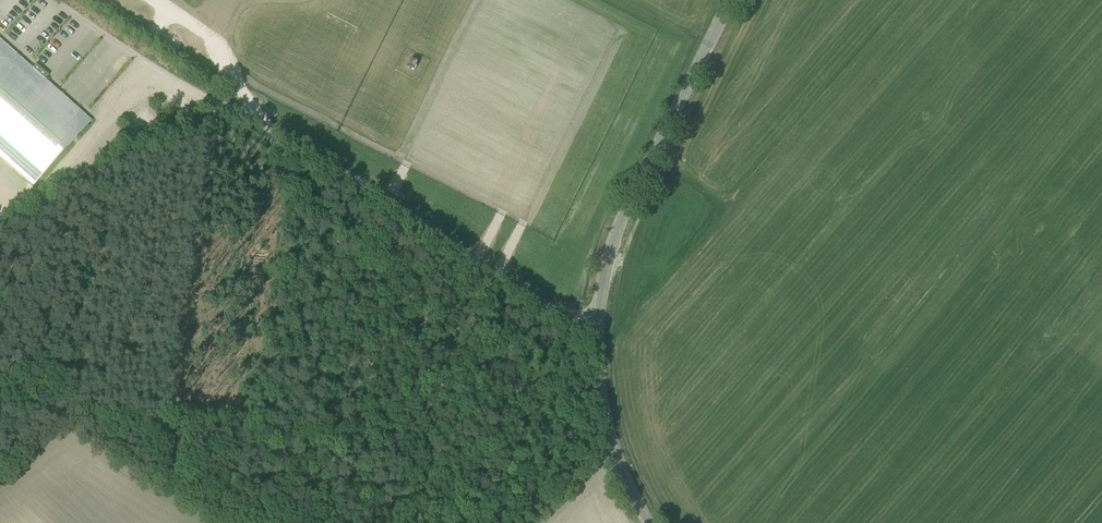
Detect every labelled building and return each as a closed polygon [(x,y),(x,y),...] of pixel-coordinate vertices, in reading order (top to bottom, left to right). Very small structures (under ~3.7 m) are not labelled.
[(33,187),(92,121),(45,80),(49,76),(36,64),(32,68),(0,40),(0,158),(33,187)]
